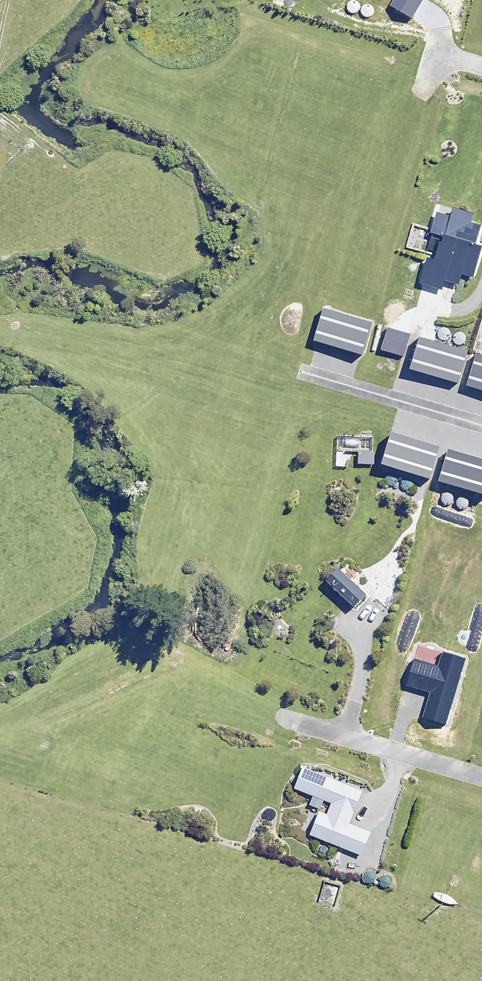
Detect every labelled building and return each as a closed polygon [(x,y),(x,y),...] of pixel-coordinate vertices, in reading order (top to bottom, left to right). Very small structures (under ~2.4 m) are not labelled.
[(390,5),(412,19),(423,0),(393,0),(390,5)] [(462,274),(473,277),(481,248),(481,246),(476,244),(481,225),(471,222),(474,213),(452,206),(450,215),(436,211),(430,233),(434,234),(433,237),(431,236),(427,249),(437,251),(434,259),(428,257),(420,283),(442,289),(444,280),(459,284),(462,274)] [(323,307),(313,340),(363,355),(373,322),(323,307)] [(388,327),(381,349),(404,356),(411,334),(388,327)] [(419,336),(409,369),(458,383),(468,350),(419,336)] [(466,385),(481,390),(481,355),(476,353),(466,385)] [(390,432),(381,464),(430,479),(440,447),(390,432)] [(438,481),(481,494),(481,458),(448,449),(438,481)] [(358,452),(358,464),(375,464),(375,452),(358,452)] [(390,473),(388,474),(387,476),(386,478),(386,480),(386,482),(387,483),(388,485),(390,486),(392,486),(394,485),(396,484),(397,483),(398,481),(398,479),(397,477),(396,475),(394,474),(392,473),(390,473)] [(405,479),(403,479),(402,481),(401,483),(401,485),(401,487),(402,488),(404,490),(405,491),(407,491),(409,490),(411,489),(412,488),(413,486),(413,484),(413,482),(411,480),(409,479),(407,478),(405,479)] [(446,492),(444,493),(442,495),(441,497),(441,499),(442,501),(443,502),(444,504),(446,504),(448,505),(450,504),(452,503),(453,502),(454,500),(454,497),(453,495),(452,494),(450,493),(448,492),(446,492)] [(461,497),(459,498),(457,499),(457,501),(456,503),(457,505),(458,507),(459,508),(461,509),(463,509),(465,509),(467,508),(468,506),(469,504),(469,502),(468,500),(467,498),(465,497),(463,497),(461,497)] [(338,568),(325,581),(354,607),(366,594),(338,568)] [(446,725),(466,658),(442,651),(438,665),(414,658),(406,686),(430,692),(422,718),(446,725)] [(319,811),(309,835),(362,856),(371,832),(350,823),(363,791),(303,767),(294,788),(312,796),(309,805),(321,810),(324,801),(331,803),(327,814),(319,811)] [(368,871),(366,872),(364,873),(363,875),(363,877),(363,879),(364,881),(366,882),(368,883),(370,883),(372,883),(373,882),(375,880),(376,878),(376,876),(375,874),(374,872),(372,871),(370,871),(368,871)] [(384,876),(382,877),(380,878),(379,880),(379,882),(379,884),(380,886),(382,887),(384,888),(386,888),(388,887),(389,886),(391,885),(392,883),(392,881),(391,879),(390,877),(388,876),(386,875),(384,876)]
